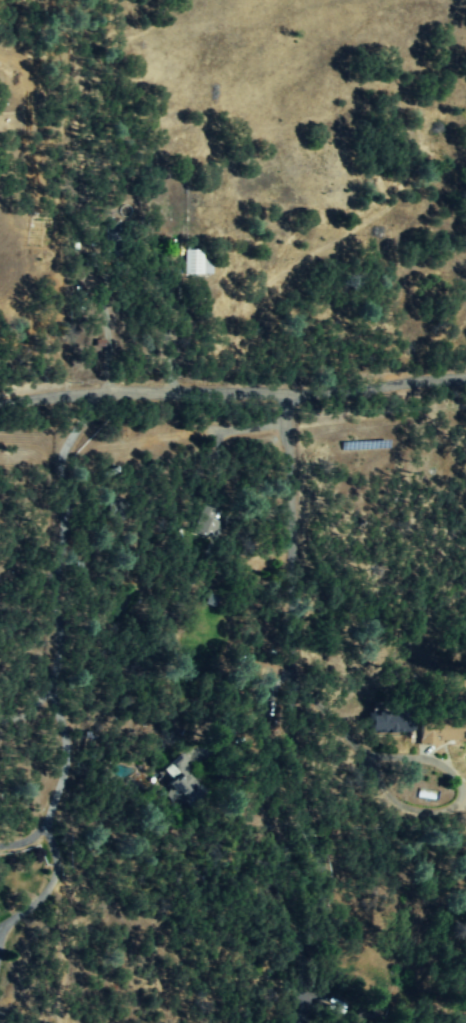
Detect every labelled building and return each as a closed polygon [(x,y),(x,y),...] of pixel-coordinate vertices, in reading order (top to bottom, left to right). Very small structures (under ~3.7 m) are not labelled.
[(183,275),(211,276),(212,250),(184,249),(183,275)] [(217,521),(210,520),(213,509),(193,505),(187,533),(212,539),(217,521)] [(390,703),(374,703),(374,713),(366,713),(366,733),(414,733),(414,711),(390,711),(390,703)] [(415,719),(415,729),(420,729),(420,745),(439,745),(439,741),(465,742),(465,719),(415,719)] [(183,754),(190,764),(205,753),(198,743),(183,754)] [(154,775),(186,810),(202,795),(180,770),(189,762),(179,752),(154,775)]
